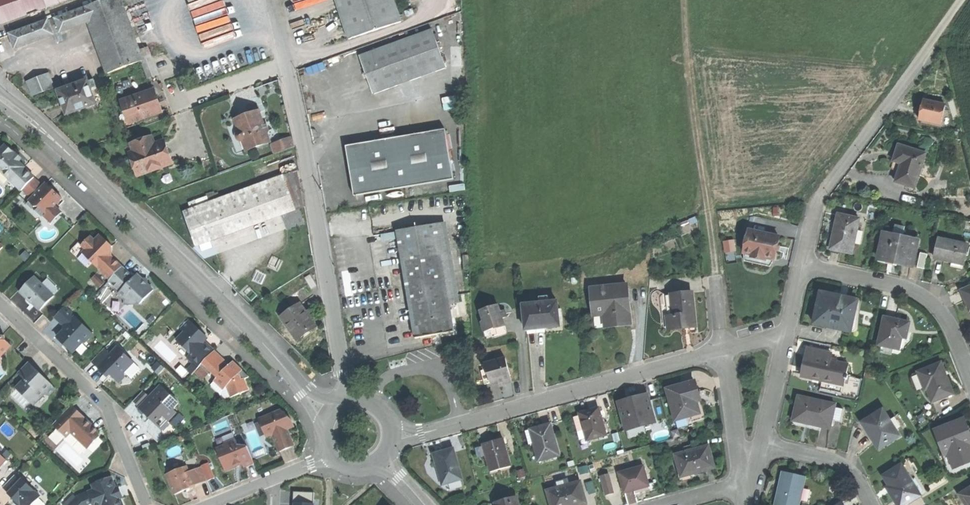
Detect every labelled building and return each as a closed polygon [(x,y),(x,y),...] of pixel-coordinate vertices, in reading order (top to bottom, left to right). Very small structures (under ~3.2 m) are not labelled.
[(28,16),(38,12),(70,0),(0,0),(0,26),(28,16)] [(83,8),(89,22),(107,74),(142,61),(143,61),(139,52),(121,0),(106,0),(83,8)] [(350,40),(402,22),(394,0),(336,0),(350,40)] [(83,8),(56,18),(58,24),(61,32),(89,22),(83,8)] [(38,12),(28,16),(31,24),(41,21),(38,12)] [(56,18),(48,21),(50,27),(58,24),(56,18)] [(48,21),(10,35),(15,48),(53,35),(50,27),(48,21)] [(433,30),(361,56),(374,95),(446,69),(433,30)] [(147,49),(139,52),(143,61),(151,59),(147,49)] [(143,61),(142,61),(148,78),(158,74),(152,59),(151,59),(143,61)] [(48,74),(28,82),(32,95),(53,87),(48,74)] [(87,81),(58,91),(66,115),(96,104),(91,91),(88,83),(87,81)] [(94,81),(88,83),(91,91),(96,88),(94,81)] [(154,92),(146,95),(148,100),(156,97),(155,95),(154,92)] [(146,95),(122,103),(126,114),(130,125),(137,122),(161,114),(156,97),(148,100),(146,95)] [(945,105),(923,100),(921,110),(919,119),(941,124),(944,110),(945,105)] [(949,111),(944,110),(941,124),(949,126),(950,121),(949,111)] [(260,112),(237,121),(240,132),(239,133),(237,136),(237,139),(239,141),(241,142),(244,142),(247,151),(270,143),(265,126),(260,112)] [(126,114),(121,115),(126,130),(138,125),(137,122),(130,125),(126,114)] [(446,131),(346,147),(350,170),(354,197),(454,181),(446,131)] [(152,138),(132,145),(134,153),(130,154),(138,177),(172,165),(167,152),(164,143),(154,146),(152,138)] [(22,191),(32,180),(22,168),(22,167),(14,160),(12,158),(14,156),(3,146),(0,149),(0,173),(20,193),(22,191)] [(926,156),(900,147),(896,158),(892,170),(900,172),(897,183),(915,189),(926,156)] [(298,171),(284,176),(286,183),(299,178),(300,178),(298,171)] [(284,176),(213,202),(215,208),(286,183),(284,176)] [(193,209),(184,212),(198,248),(304,209),(299,178),(286,183),(215,208),(213,202),(199,207),(193,209)] [(40,187),(32,180),(22,191),(29,198),(26,201),(32,207),(36,207),(44,214),(42,216),(49,223),(58,212),(51,206),(59,198),(55,193),(52,190),(50,192),(42,185),(40,187)] [(859,218),(839,213),(833,236),(831,247),(851,252),(859,218)] [(437,226),(398,232),(416,339),(455,332),(437,226)] [(895,226),(893,235),(909,238),(909,235),(903,234),(904,228),(895,226)] [(779,239),(749,232),(744,255),(774,262),(776,255),(779,239)] [(893,235),(884,233),(878,261),(887,262),(887,260),(897,262),(912,265),(917,240),(909,238),(893,235)] [(88,260),(108,280),(121,267),(109,256),(108,258),(103,254),(111,248),(106,243),(99,236),(94,241),(88,237),(79,245),(91,257),(88,260)] [(968,244),(940,238),(935,258),(947,261),(963,264),(968,244)] [(774,262),(744,255),(745,262),(771,268),(774,262)] [(129,274),(121,267),(108,280),(107,281),(118,292),(117,294),(124,300),(125,304),(138,304),(151,289),(146,285),(146,280),(134,279),(129,274)] [(54,296),(33,278),(19,292),(26,299),(39,311),(54,296)] [(627,287),(592,290),(595,329),(610,328),(630,326),(629,313),(630,312),(627,287)] [(962,290),(969,307),(969,309),(969,287),(962,290)] [(841,297),(822,292),(814,323),(850,332),(858,301),(841,297)] [(694,294),(667,297),(671,330),(680,329),(697,327),(694,294)] [(300,304),(293,309),(281,317),(288,328),(297,340),(316,326),(300,304)] [(557,305),(524,309),(527,333),(544,331),(560,330),(559,324),(563,324),(562,313),(558,313),(557,305)] [(290,306),(279,314),(281,317),(293,309),(290,306)] [(500,307),(481,312),(485,325),(482,325),(485,336),(491,334),(496,332),(496,334),(506,331),(504,320),(507,320),(505,312),(502,313),(500,307)] [(75,318),(64,308),(57,316),(65,324),(63,331),(56,337),(67,347),(71,351),(81,342),(83,344),(92,336),(74,319),(75,318)] [(904,322),(885,317),(879,344),(899,349),(902,337),(906,337),(909,323),(904,322)] [(198,335),(186,325),(179,332),(183,335),(175,343),(188,356),(184,360),(195,370),(199,366),(210,354),(201,345),(203,340),(198,335)] [(496,332),(491,334),(493,341),(503,338),(508,337),(506,331),(496,334),(496,332)] [(104,349),(91,363),(104,375),(106,372),(112,377),(117,381),(121,378),(123,373),(133,362),(116,347),(110,354),(104,349)] [(810,349),(809,356),(830,361),(832,354),(810,349)] [(210,354),(199,366),(209,374),(213,370),(219,375),(216,378),(226,387),(230,396),(248,389),(244,379),(247,375),(238,367),(232,362),(229,364),(214,351),(210,354)] [(809,356),(808,355),(805,367),(803,377),(821,381),(821,379),(844,384),(849,365),(830,361),(809,356)] [(941,363),(919,372),(925,390),(928,389),(933,401),(953,393),(946,377),(941,363)] [(27,364),(16,373),(23,380),(15,389),(31,403),(41,392),(48,396),(54,389),(40,376),(27,364)] [(509,364),(486,365),(486,371),(487,376),(489,376),(490,384),(490,386),(497,385),(498,389),(502,388),(510,388),(509,364)] [(226,387),(216,378),(213,381),(223,390),(226,387)] [(684,384),(668,389),(678,425),(702,419),(696,394),(700,393),(696,381),(684,384)] [(828,388),(846,391),(847,385),(829,383),(828,388)] [(147,398),(138,406),(143,412),(157,424),(162,419),(170,409),(176,402),(158,386),(147,398)] [(147,398),(141,392),(133,401),(138,406),(147,398)] [(633,399),(620,402),(628,430),(646,425),(656,422),(649,394),(633,399)] [(835,405),(799,397),(793,421),(812,426),(830,430),(835,405)] [(841,405),(839,420),(845,420),(847,406),(841,405)] [(71,406),(47,431),(54,438),(59,432),(64,437),(81,453),(92,441),(95,429),(89,423),(88,425),(84,422),(82,416),(71,406)] [(591,411),(581,413),(581,416),(587,438),(588,440),(607,435),(600,408),(591,411)] [(175,413),(170,409),(162,419),(166,422),(175,413)] [(883,409),(862,422),(868,431),(870,435),(873,433),(877,440),(874,442),(879,449),(900,436),(883,409)] [(277,410),(259,418),(262,426),(266,425),(270,435),(273,435),(279,450),(293,445),(287,428),(288,417),(277,410)] [(581,439),(587,438),(581,416),(575,417),(581,439)] [(220,438),(233,432),(226,418),(213,424),(220,438)] [(937,430),(945,452),(946,453),(949,452),(954,467),(969,461),(969,447),(969,444),(969,436),(969,435),(964,420),(937,430)] [(266,425),(262,426),(266,436),(270,435),(266,425)] [(541,428),(533,430),(537,444),(535,444),(540,462),(560,456),(552,425),(541,428)] [(648,433),(646,425),(628,430),(630,438),(648,433)] [(533,430),(528,431),(531,445),(535,444),(537,444),(533,430)] [(59,432),(54,438),(59,443),(64,437),(59,432)] [(226,445),(217,448),(225,470),(234,467),(233,463),(237,462),(241,460),(244,467),(252,464),(246,446),(239,449),(235,439),(225,443),(226,445)] [(492,442),(484,445),(485,447),(481,448),(483,456),(487,455),(492,472),(511,467),(503,439),(492,442)] [(149,444),(140,447),(142,452),(150,449),(149,444)] [(3,459),(8,453),(0,446),(0,456),(3,459)] [(686,452),(676,455),(682,475),(697,471),(698,472),(709,469),(715,467),(709,446),(693,450),(686,452)] [(444,453),(435,455),(444,485),(463,480),(454,450),(444,453)] [(945,452),(941,454),(948,470),(951,473),(957,474),(969,469),(969,461),(954,467),(949,452),(946,453),(945,452)] [(883,475),(892,489),(889,491),(891,494),(894,500),(898,498),(902,504),(920,494),(900,464),(883,475)] [(187,466),(167,475),(175,494),(191,487),(206,481),(200,466),(189,471),(187,466)] [(644,466),(619,473),(625,493),(634,490),(634,488),(639,487),(649,484),(644,466)] [(782,472),(777,492),(774,504),(799,504),(805,477),(782,472)] [(612,473),(602,475),(607,495),(617,492),(612,473)] [(2,488),(7,493),(7,494),(13,500),(18,504),(32,504),(39,497),(21,479),(19,481),(13,476),(2,488)] [(70,504),(86,504),(92,503),(93,504),(121,504),(111,478),(92,486),(94,490),(77,497),(70,504)] [(463,480),(444,485),(445,490),(464,484),(463,480)] [(595,480),(588,482),(590,493),(597,492),(595,480)] [(547,491),(551,504),(580,504),(586,503),(580,482),(565,486),(559,488),(547,491)] [(960,494),(967,504),(969,504),(969,488),(960,494)] [(292,503),(295,503),(295,504),(314,504),(314,492),(293,492),(292,503)] [(637,501),(635,492),(627,494),(629,503),(637,501)]
